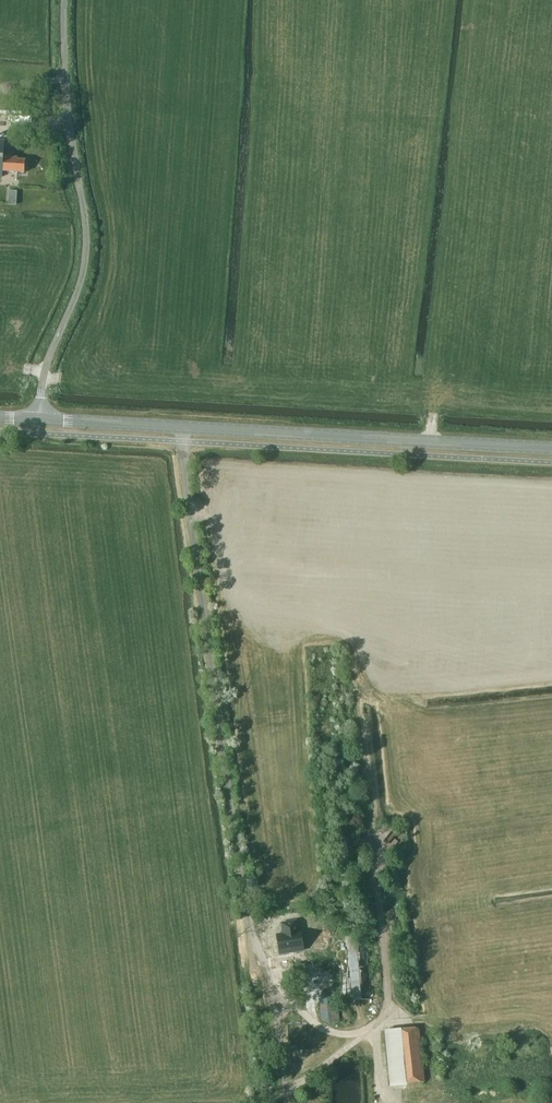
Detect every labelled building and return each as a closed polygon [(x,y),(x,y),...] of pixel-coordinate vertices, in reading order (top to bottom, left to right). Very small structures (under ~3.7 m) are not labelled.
[(0,140),(0,176),(2,176),(2,171),(23,173),(24,160),(16,160),(16,157),(10,157),(10,152),(3,152),(4,141),(0,140)] [(283,934),(276,935),(280,954),(304,950),(300,931),(297,932),(295,921),(290,922),(282,924),(283,934)] [(358,962),(360,1000),(368,999),(366,961),(358,962)] [(340,1022),(338,1003),(320,1005),(322,1020),(330,1024),(340,1022)] [(424,1080),(419,1028),(385,1031),(389,1080),(401,1079),(401,1082),(424,1080)]
